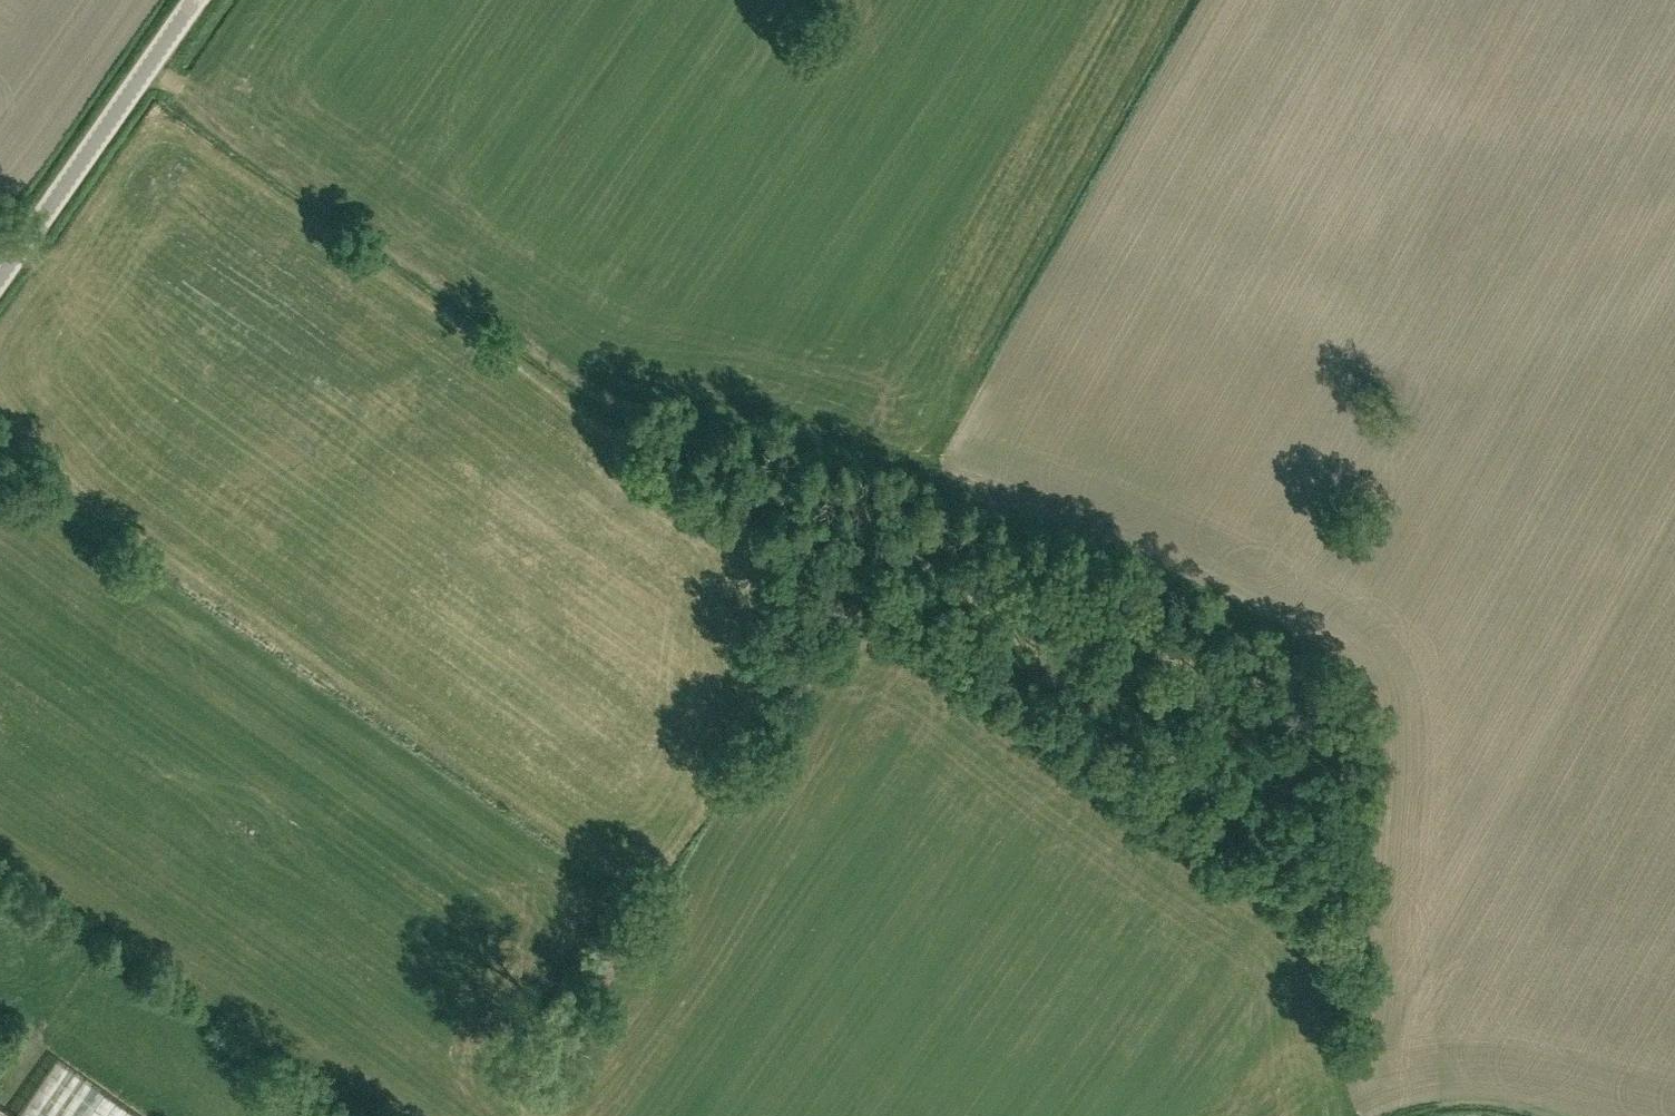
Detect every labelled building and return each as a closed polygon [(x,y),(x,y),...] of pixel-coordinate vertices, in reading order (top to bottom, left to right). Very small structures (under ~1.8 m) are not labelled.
[(34,1040),(0,1088),(0,1115),(143,1115),(34,1040)]
